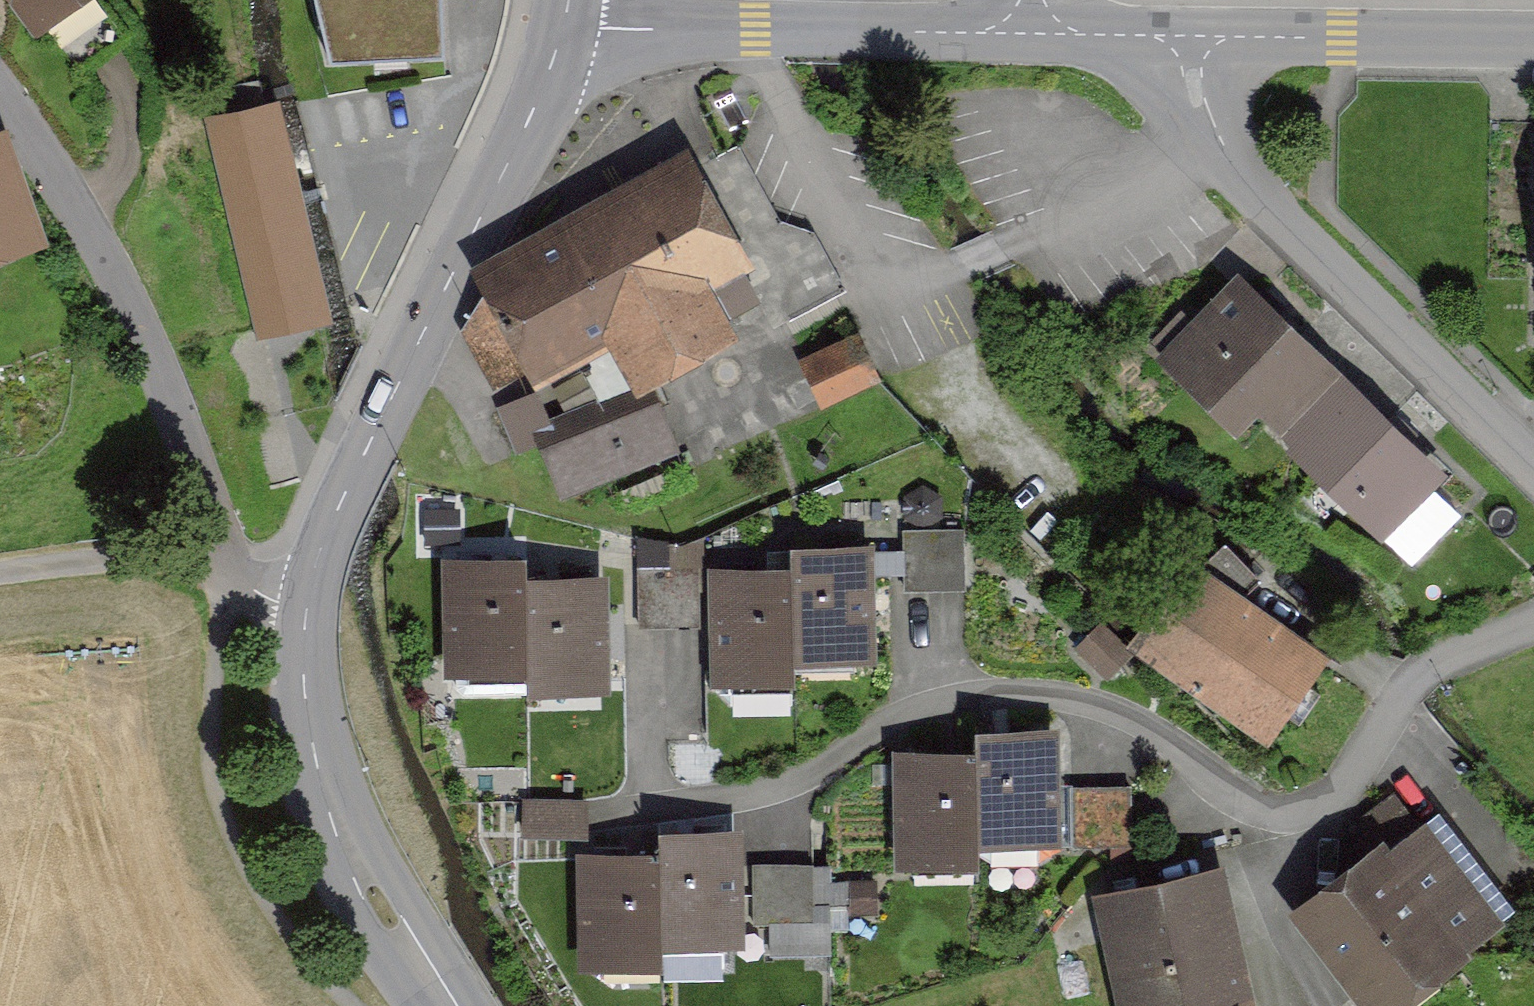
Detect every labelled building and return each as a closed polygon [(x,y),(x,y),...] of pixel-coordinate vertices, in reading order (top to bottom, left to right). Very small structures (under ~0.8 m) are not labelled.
[(33,37),(83,0),(6,0),(33,37)] [(441,43),(440,0),(319,0),(330,53),(441,43)] [(331,318),(279,95),(203,113),(255,336),(331,318)] [(16,127),(0,132),(0,263),(54,246),(16,127)] [(758,265),(700,149),(480,258),(537,373),(616,334),(645,391),(740,344),(712,288),(758,265)] [(1342,368),(1239,269),(1155,354),(1236,430),(1257,409),(1281,431),(1342,368)] [(890,377),(868,327),(808,354),(831,404),(890,377)] [(1450,470),(1342,368),(1281,431),(1291,440),(1286,445),(1382,539),(1450,470)] [(543,441),(561,491),(681,446),(662,396),(543,441)] [(968,529),(937,530),(938,584),(970,583),(968,529)] [(910,584),(938,584),(937,530),(908,530),(910,584)] [(875,543),(797,544),(798,562),(799,661),(876,661),(875,543)] [(1338,653),(1197,552),(1134,640),(1275,740),(1338,653)] [(529,572),(528,555),(438,557),(440,678),(531,676),(529,572)] [(671,561),(672,620),(703,619),(702,560),(671,561)] [(672,620),(671,561),(641,561),(642,620),(672,620)] [(799,661),(798,562),(720,564),(723,680),(801,678),(799,661)] [(531,676),(533,696),(624,692),(620,569),(529,572),(531,676)] [(1105,621),(1082,641),(1113,675),(1135,654),(1105,621)] [(1068,839),(1068,724),(983,724),(983,749),(983,839),(1068,839)] [(983,839),(983,749),(898,750),(900,864),(986,866),(983,839)] [(1104,842),(1103,783),(1071,784),(1072,843),(1104,842)] [(1135,783),(1103,783),(1104,842),(1136,842),(1135,783)] [(523,800),(523,833),(587,833),(587,799),(523,800)] [(1427,824),(1301,914),(1367,1005),(1405,1005),(1506,934),(1427,824)] [(744,828),(656,830),(657,848),(659,946),(747,944),(744,828)] [(659,946),(657,848),(578,851),(581,968),(660,966),(659,946)] [(784,861),(786,918),(815,917),(814,860),(784,861)] [(786,918),(784,861),(755,862),(757,919),(786,918)] [(1225,873),(1094,900),(1116,1005),(1252,1005),(1225,873)]
